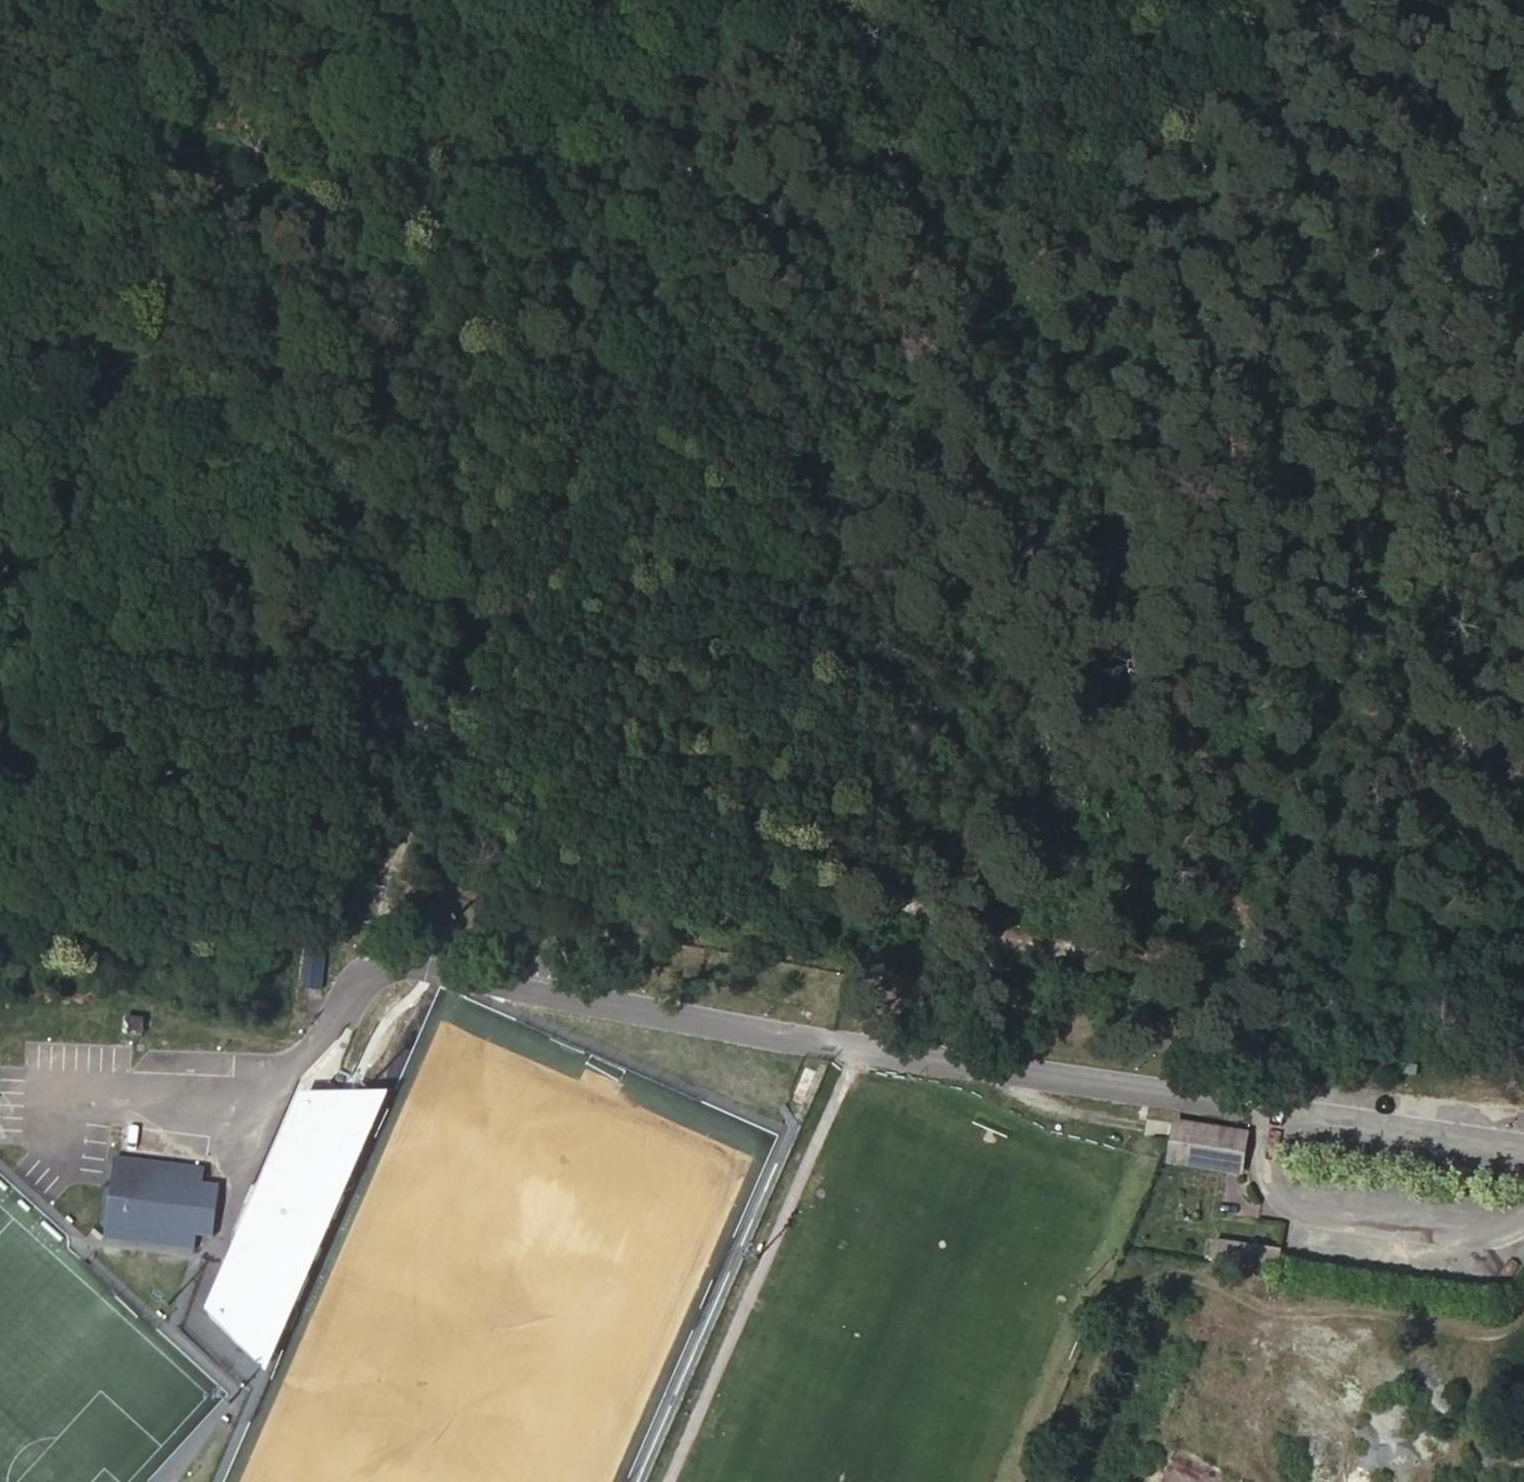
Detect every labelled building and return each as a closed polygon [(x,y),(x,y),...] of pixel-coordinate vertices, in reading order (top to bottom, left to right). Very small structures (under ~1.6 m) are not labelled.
[(300,1192),(315,1198),(319,1187),(313,1184),(312,1187),(304,1184),(338,1100),(318,1092),(303,1105),(295,1124),(227,1286),(228,1296),(265,1333),(267,1328),(294,1264),(275,1256),(300,1192)] [(219,1311),(264,1356),(274,1332),(267,1328),(265,1333),(228,1296),(227,1286),(295,1124),(290,1122),(214,1298),(216,1307),(219,1311)] [(1247,1134),(1178,1123),(1173,1133),(1169,1163),(1241,1173),(1247,1134)] [(204,1188),(206,1170),(118,1161),(110,1238),(197,1248),(199,1232),(215,1233),(219,1189),(204,1188)] [(1210,1263),(1277,1273),(1281,1250),(1214,1240),(1210,1263)]
